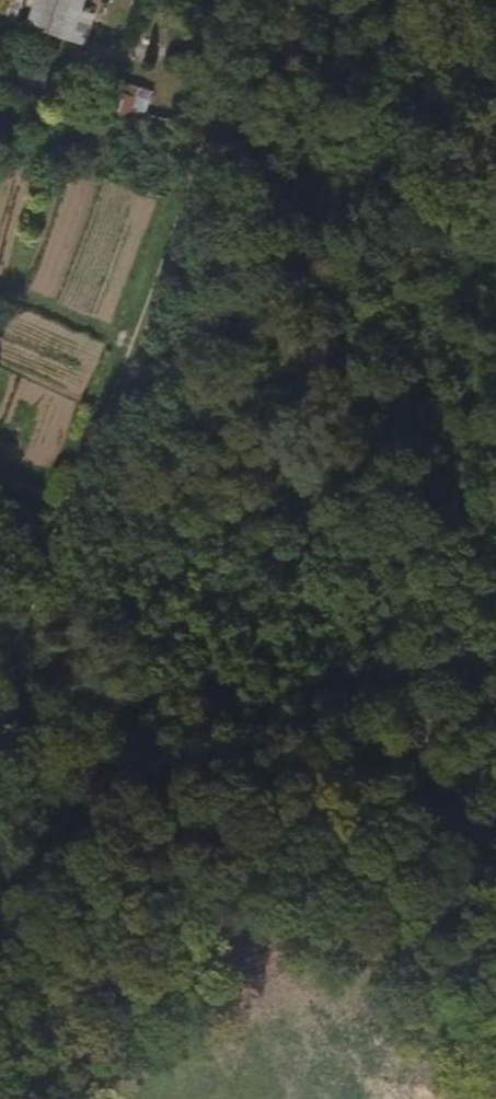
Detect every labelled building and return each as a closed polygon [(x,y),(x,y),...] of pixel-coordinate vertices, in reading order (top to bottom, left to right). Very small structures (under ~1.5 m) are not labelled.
[(29,25),(50,31),(56,9),(73,14),(77,0),(37,0),(29,25)] [(135,101),(116,95),(108,119),(127,125),(135,101)]
